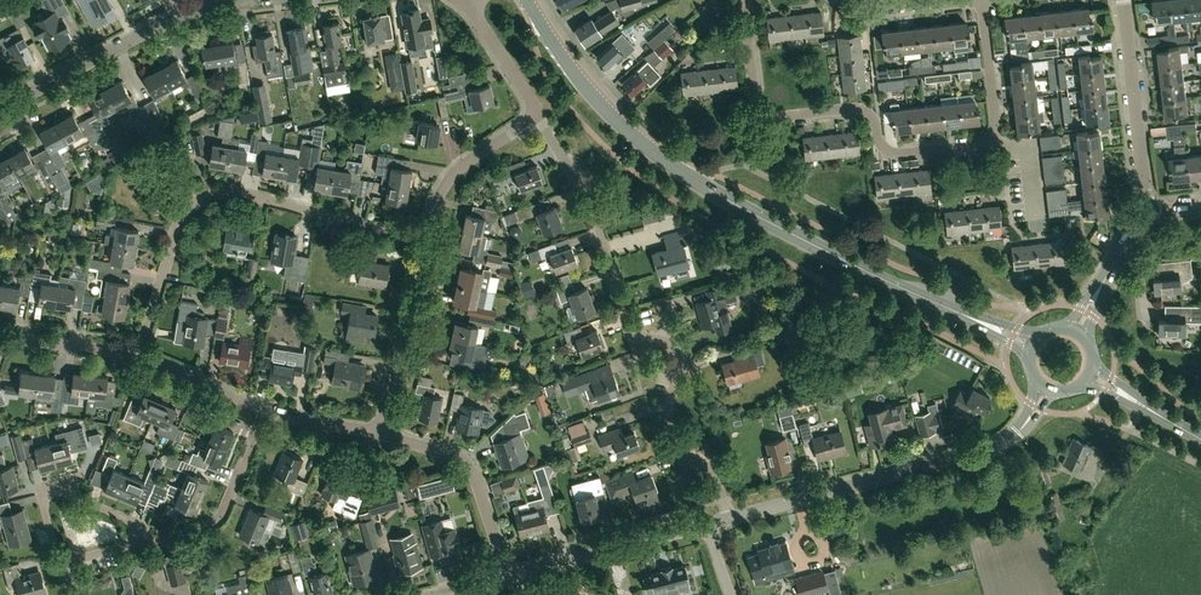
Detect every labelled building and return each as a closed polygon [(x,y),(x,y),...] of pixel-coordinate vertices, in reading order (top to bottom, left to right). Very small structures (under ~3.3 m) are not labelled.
[(49,48),(69,37),(65,29),(68,28),(63,19),(61,20),(58,15),(67,10),(62,0),(50,0),(56,11),(48,15),(35,22),(36,24),(34,26),(39,35),(42,34),(49,48)] [(100,20),(114,12),(108,0),(80,0),(79,1),(92,24),(100,20)] [(621,4),(623,10),(643,4),(642,0),(620,0),(621,4)] [(1171,8),(1170,0),(1153,0),(1155,12),(1157,12),(1158,21),(1169,20),(1170,25),(1168,27),(1169,34),(1164,34),(1165,43),(1177,42),(1177,35),(1175,19),(1173,8),(1171,8)] [(1192,17),(1190,6),(1188,7),(1187,0),(1170,0),(1171,8),(1173,8),(1175,19),(1184,18),(1185,29),(1193,28),(1192,17)] [(1200,16),(1200,0),(1187,0),(1188,7),(1190,6),(1192,17),(1200,16)] [(402,11),(407,43),(424,40),(425,45),(433,43),(430,29),(431,29),(429,16),(420,17),(418,5),(409,7),(409,9),(402,11)] [(1075,20),(1076,30),(1094,28),(1092,17),(1090,17),(1088,7),(1071,9),(1073,20),(1075,20)] [(16,8),(9,11),(18,27),(25,23),(16,8)] [(1060,33),(1076,30),(1075,20),(1073,20),(1071,9),(1054,11),(1055,22),(1058,21),(1060,33)] [(585,43),(619,21),(612,10),(594,21),(591,17),(575,28),(585,43)] [(802,13),(805,35),(823,33),(821,11),(802,13)] [(1043,35),(1060,33),(1058,21),(1055,22),(1054,11),(1037,13),(1039,24),(1041,23),(1043,35)] [(377,15),(377,13),(370,14),(370,16),(363,17),(364,27),(363,29),(363,34),(366,35),(367,42),(384,39),(383,37),(392,36),(389,20),(381,22),(380,14),(377,15)] [(787,37),(805,35),(802,13),(784,15),(787,37)] [(1026,37),(1043,35),(1041,23),(1039,24),(1037,13),(1020,15),(1022,26),(1024,26),(1026,37)] [(660,14),(651,17),(655,30),(664,26),(660,14)] [(768,39),(787,37),(784,15),(766,18),(768,39)] [(1025,37),(1026,37),(1024,26),(1022,26),(1020,15),(1003,17),(1005,29),(1008,29),(1009,39),(1017,38),(1019,52),(1011,53),(1011,60),(1028,58),(1025,37)] [(630,29),(634,40),(655,30),(650,20),(630,29)] [(952,34),(953,45),(954,51),(971,49),(970,43),(971,43),(970,32),(967,32),(966,21),(949,23),(950,34),(952,34)] [(339,63),(338,58),(335,44),(341,43),(338,22),(322,24),(328,59),(329,64),(323,66),(326,85),(344,82),(342,72),(345,72),(343,62),(339,63)] [(936,47),(953,45),(952,34),(950,34),(949,23),(932,25),(933,36),(935,36),(936,47)] [(919,49),(936,47),(935,36),(933,36),(932,25),(915,27),(916,38),(918,38),(919,49)] [(903,51),(919,49),(918,38),(916,38),(915,27),(898,29),(899,40),(901,40),(903,51)] [(302,28),(286,31),(292,63),(293,72),(294,72),(313,68),(309,47),(305,48),(303,36),(306,36),(305,28),(302,29),(302,28)] [(0,45),(0,49),(5,60),(13,55),(18,64),(33,56),(19,29),(10,34),(13,38),(0,45)] [(885,53),(903,51),(901,40),(899,40),(898,29),(881,31),(883,47),(885,47),(885,53)] [(661,31),(648,42),(654,48),(664,40),(667,37),(661,31)] [(618,62),(635,46),(622,32),(612,41),(597,55),(608,67),(616,59),(618,62)] [(275,50),(271,33),(255,36),(257,44),(252,44),(255,61),(265,60),(267,75),(283,72),(279,49),(275,50)] [(840,55),(862,52),(860,33),(838,36),(840,55)] [(1177,35),(1177,42),(1190,40),(1190,33),(1177,35)] [(221,44),(201,48),(203,58),(204,57),(205,65),(224,61),(226,73),(237,71),(239,83),(250,81),(246,60),(236,62),(233,44),(232,40),(220,42),(221,44)] [(665,40),(654,49),(662,58),(673,49),(665,40)] [(1078,45),(1079,52),(1091,51),(1104,50),(1103,42),(1090,43),(1090,44),(1078,45)] [(1066,53),(1079,52),(1078,45),(1065,47),(1066,53)] [(1172,64),(1183,63),(1182,51),(1189,51),(1189,45),(1181,45),(1170,47),(1170,49),(1159,50),(1161,68),(1172,67),(1172,64)] [(1045,49),(1046,56),(1058,54),(1057,48),(1045,49)] [(1032,58),(1046,56),(1045,49),(1031,51),(1032,58)] [(399,58),(398,52),(385,54),(391,90),(404,88),(399,58)] [(842,73),(864,70),(862,52),(840,55),(842,73)] [(447,76),(444,54),(436,56),(440,77),(447,76)] [(684,62),(690,67),(697,60),(691,54),(684,62)] [(1092,73),(1103,72),(1101,55),(1090,56),(1090,54),(1079,55),(1081,72),(1091,71),(1092,73)] [(955,61),(956,68),(981,66),(980,58),(968,59),(968,60),(955,61)] [(1053,58),(1046,59),(1047,67),(1048,76),(1055,75),(1053,58)] [(646,61),(623,82),(633,93),(646,81),(650,85),(661,74),(654,66),(647,59),(646,61)] [(1046,59),(1032,61),(1033,69),(1047,67),(1046,59)] [(186,78),(185,78),(175,60),(159,68),(169,87),(180,81),(182,86),(186,87),(190,85),(196,97),(202,93),(197,76),(187,81),(186,78)] [(406,90),(416,88),(411,61),(401,62),(406,90)] [(943,70),(956,68),(955,61),(942,63),(943,70)] [(1023,79),(1034,78),(1033,69),(1032,61),(1020,62),(1021,65),(1009,66),(1011,83),(1023,82),(1023,79)] [(1058,75),(1065,74),(1064,62),(1057,62),(1058,75)] [(1174,81),(1185,79),(1183,63),(1172,64),(1172,67),(1161,68),(1163,85),(1174,84),(1174,81)] [(922,65),(922,72),(935,71),(934,64),(922,65)] [(909,74),(922,72),(922,65),(909,67),(909,74)] [(716,68),(719,90),(738,88),(735,66),(716,68)] [(158,93),(169,87),(159,68),(143,77),(153,96),(154,95),(157,100),(161,98),(158,93)] [(701,92),(719,90),(716,68),(698,70),(701,92)] [(889,76),(901,75),(901,68),(888,69),(889,76)] [(683,94),(701,92),(698,70),(680,72),(683,94)] [(864,70),(842,73),(844,91),(866,89),(864,70)] [(959,79),(971,78),(970,70),(958,72),(959,79)] [(294,74),(287,76),(289,88),(297,86),(296,84),(311,82),(309,71),(294,74)] [(1105,89),(1103,72),(1092,73),(1091,71),(1081,72),(1083,89),(1093,88),(1094,90),(1105,89)] [(444,92),(465,87),(462,72),(448,76),(450,83),(442,85),(444,92)] [(938,74),(939,81),(950,79),(950,73),(938,74)] [(925,82),(939,81),(938,74),(924,76),(925,82)] [(1065,74),(1058,75),(1060,88),(1067,88),(1065,74)] [(904,78),(905,85),(917,83),(916,77),(904,78)] [(905,87),(905,85),(904,78),(886,80),(887,89),(905,87)] [(1025,96),(1036,95),(1034,78),(1023,79),(1023,82),(1011,83),(1013,100),(1025,98),(1025,96)] [(1187,96),(1185,79),(1174,81),(1174,84),(1163,85),(1165,102),(1176,101),(1176,98),(1187,96)] [(121,80),(105,89),(109,95),(115,107),(124,103),(130,115),(135,117),(142,113),(147,123),(154,119),(146,103),(139,106),(132,94),(130,95),(121,80)] [(259,123),(272,120),(265,83),(252,85),(259,123)] [(478,106),(493,102),(489,84),(469,89),(468,86),(462,88),(468,112),(479,110),(478,106)] [(98,115),(89,120),(94,130),(101,126),(110,122),(105,112),(115,107),(109,95),(105,89),(104,86),(95,91),(96,93),(89,97),(98,115)] [(1107,106),(1105,89),(1094,90),(1093,88),(1083,89),(1085,106),(1095,104),(1096,107),(1107,106)] [(437,97),(441,118),(449,117),(444,95),(437,97)] [(1027,113),(1038,112),(1036,95),(1025,96),(1025,98),(1013,100),(1016,117),(1027,115),(1027,113)] [(1062,109),(1069,108),(1068,95),(1061,96),(1062,109)] [(1052,110),(1059,109),(1057,96),(1050,97),(1052,110)] [(1176,101),(1165,102),(1167,118),(1179,117),(1179,115),(1189,114),(1188,105),(1191,104),(1192,101),(1192,96),(1187,96),(1176,98),(1176,101)] [(153,99),(146,103),(154,119),(162,115),(153,99)] [(961,112),(963,124),(980,122),(978,109),(976,109),(975,100),(958,102),(960,113),(961,112)] [(946,126),(963,124),(961,112),(960,113),(958,102),(941,104),(943,115),(944,114),(946,126)] [(929,128),(946,126),(944,114),(943,115),(941,104),(925,106),(926,117),(928,116),(929,128)] [(1109,123),(1107,106),(1096,107),(1095,104),(1085,106),(1087,123),(1096,122),(1096,124),(1109,123)] [(912,130),(929,128),(928,116),(926,117),(925,106),(908,108),(909,119),(911,119),(912,130)] [(207,107),(190,113),(193,120),(210,114),(207,107)] [(895,132),(912,130),(911,119),(909,119),(908,108),(890,110),(891,121),(894,121),(895,132)] [(1069,108),(1062,109),(1064,122),(1070,121),(1069,108)] [(1059,109),(1052,110),(1053,123),(1060,122),(1059,109)] [(1027,115),(1016,117),(1018,134),(1031,132),(1030,130),(1040,129),(1039,120),(1043,119),(1042,111),(1038,112),(1027,113),(1027,115)] [(73,114),(57,122),(67,141),(70,148),(88,138),(85,132),(83,133),(79,125),(73,114)] [(147,123),(146,123),(148,128),(157,123),(154,119),(147,123)] [(212,144),(209,164),(226,167),(231,137),(234,121),(233,121),(220,119),(217,135),(222,136),(221,146),(212,144)] [(436,143),(439,125),(414,121),(413,128),(418,129),(417,140),(436,143)] [(57,122),(40,131),(49,147),(50,149),(48,150),(52,158),(61,153),(70,148),(67,141),(57,122)] [(1184,131),(1183,124),(1151,127),(1152,135),(1167,134),(1167,139),(1183,137),(1183,131),(1184,131)] [(101,126),(94,130),(103,146),(110,143),(101,126)] [(94,130),(86,134),(95,150),(103,146),(94,130)] [(1090,149),(1101,148),(1099,131),(1088,132),(1088,130),(1076,132),(1078,149),(1090,147),(1090,149)] [(839,133),(842,155),(860,153),(857,131),(839,133)] [(250,143),(249,150),(256,151),(258,139),(258,133),(252,132),(250,143)] [(201,133),(193,135),(196,152),(205,150),(201,133)] [(824,158),(842,155),(839,133),(821,135),(824,158)] [(1053,141),(1054,148),(1061,147),(1059,134),(1040,136),(1041,143),(1053,141)] [(805,160),(824,158),(821,135),(802,138),(805,160)] [(231,137),(226,167),(243,170),(244,164),(246,149),(238,148),(239,141),(240,138),(231,137)] [(279,176),(282,154),(266,151),(268,140),(258,139),(253,165),(252,173),(262,174),(262,173),(279,176)] [(1041,149),(1054,148),(1053,141),(1041,143),(1041,149)] [(301,157),(282,154),(279,176),(295,179),(298,164),(309,166),(312,144),(303,143),(301,157)] [(312,144),(309,166),(317,167),(317,166),(318,167),(321,146),(312,144)] [(1170,155),(1171,170),(1174,170),(1175,180),(1192,179),(1191,167),(1188,167),(1187,156),(1185,145),(1174,146),(1175,154),(1170,155)] [(1103,165),(1101,148),(1090,149),(1090,147),(1078,149),(1080,165),(1091,164),(1092,166),(1103,165)] [(25,148),(9,156),(19,174),(22,180),(38,172),(36,168),(30,157),(25,148)] [(1057,168),(1063,167),(1062,154),(1055,155),(1056,162),(1057,168)] [(112,155),(102,162),(107,169),(117,163),(112,155)] [(388,183),(408,187),(411,170),(395,167),(396,158),(378,155),(377,164),(375,172),(389,175),(388,183)] [(1043,163),(1056,162),(1055,155),(1042,156),(1043,163)] [(1200,178),(1200,155),(1187,156),(1188,167),(1191,167),(1192,179),(1200,178)] [(0,161),(0,179),(2,183),(3,185),(7,193),(15,189),(9,179),(19,174),(9,156),(0,161)] [(61,166),(57,168),(53,159),(46,163),(54,179),(61,192),(72,186),(61,166)] [(334,169),(331,191),(347,193),(351,172),(360,174),(362,162),(348,160),(348,164),(346,164),(344,166),(342,171),(334,169)] [(519,190),(532,186),(533,188),(541,185),(540,183),(542,182),(536,165),(522,171),(519,162),(485,174),(488,183),(513,174),(519,190)] [(1044,170),(1057,168),(1056,162),(1043,163),(1044,170)] [(54,179),(46,163),(37,168),(46,184),(54,179)] [(1105,182),(1103,165),(1092,166),(1091,164),(1080,165),(1082,182),(1093,181),(1094,183),(1105,182)] [(331,191),(334,169),(318,167),(317,166),(317,167),(314,188),(331,191)] [(1057,168),(1057,174),(1058,181),(1065,181),(1063,167),(1057,168)] [(911,171),(913,194),(932,191),(929,169),(911,171)] [(895,196),(913,194),(911,171),(893,174),(895,196)] [(877,198),(895,196),(893,174),(874,176),(877,198)] [(1045,183),(1058,181),(1057,174),(1044,176),(1045,183)] [(359,178),(357,195),(365,197),(367,185),(373,186),(373,181),(359,178)] [(1107,199),(1105,182),(1094,183),(1093,181),(1082,182),(1084,199),(1095,198),(1095,200),(1107,199)] [(405,203),(408,187),(388,183),(385,200),(405,203)] [(1,206),(2,206),(10,220),(17,216),(14,210),(1,186),(0,187),(0,204),(1,206)] [(1060,202),(1067,201),(1065,188),(1059,189),(1060,195),(1060,202)] [(1047,197),(1060,195),(1059,189),(1046,190),(1047,197)] [(1109,216),(1107,199),(1095,200),(1095,198),(1084,199),(1086,216),(1096,215),(1096,217),(1109,216)] [(1061,208),(1062,214),(1068,214),(1067,201),(1060,202),(1061,208)] [(507,224),(537,213),(533,204),(503,215),(507,224)] [(554,206),(537,213),(544,233),(561,226),(554,206)] [(981,208),(983,230),(1002,228),(999,206),(981,208)] [(497,218),(499,210),(485,208),(483,216),(497,218)] [(965,232),(983,230),(981,208),(963,210),(965,232)] [(1049,216),(1062,214),(1061,208),(1048,209),(1049,216)] [(947,234),(965,232),(963,210),(944,212),(947,234)] [(114,226),(115,217),(97,214),(95,223),(114,226)] [(491,229),(492,220),(466,214),(462,231),(481,235),(483,228),(491,229)] [(245,258),(247,248),(251,248),(253,238),(253,234),(249,233),(250,225),(238,223),(237,227),(231,226),(227,225),(222,250),(226,251),(225,254),(245,258)] [(113,243),(135,247),(137,230),(116,226),(115,235),(105,234),(104,242),(113,244),(113,243)] [(659,273),(689,265),(683,243),(686,242),(683,230),(664,235),(668,247),(653,251),(659,273)] [(461,237),(458,237),(457,245),(459,245),(458,248),(471,250),(470,253),(474,253),(472,259),(500,266),(514,269),(513,261),(502,258),(502,255),(488,252),(488,251),(485,248),(484,248),(486,236),(481,235),(462,231),(461,237)] [(306,280),(310,257),(293,255),(296,236),(276,233),(272,259),(286,262),(284,276),(306,280)] [(1048,242),(1051,265),(1069,263),(1066,240),(1048,242)] [(1032,267),(1051,265),(1048,242),(1030,244),(1032,267)] [(132,263),(135,247),(113,243),(113,244),(111,260),(132,263)] [(557,252),(554,243),(528,252),(532,262),(549,255),(555,271),(577,263),(571,247),(557,252)] [(1014,269),(1032,267),(1030,244),(1011,246),(1014,269)] [(354,250),(349,249),(346,256),(353,257),(352,268),(360,269),(358,282),(385,287),(388,265),(375,262),(377,254),(355,250),(354,250)] [(97,267),(106,269),(108,261),(89,258),(88,266),(97,267)] [(255,277),(257,260),(248,258),(245,275),(255,277)] [(1168,295),(1177,291),(1180,291),(1180,289),(1183,288),(1182,281),(1192,277),(1190,259),(1168,261),(1169,272),(1161,273),(1162,278),(1153,278),(1155,293),(1167,292),(1168,295)] [(500,266),(499,273),(512,276),(514,269),(500,266)] [(116,270),(106,269),(97,267),(96,277),(101,278),(99,294),(104,295),(126,299),(129,282),(114,280),(116,270)] [(454,284),(478,289),(486,290),(489,276),(488,274),(460,267),(459,275),(457,274),(454,284)] [(51,273),(33,270),(32,272),(30,286),(40,288),(38,302),(55,305),(59,280),(50,278),(51,273)] [(30,286),(32,272),(26,271),(25,279),(21,278),(19,287),(3,284),(0,299),(0,306),(16,308),(18,294),(29,296),(30,286)] [(71,307),(74,290),(84,292),(86,279),(59,275),(59,280),(55,305),(71,307)] [(577,315),(594,309),(586,287),(575,291),(571,282),(555,288),(560,302),(571,298),(573,304),(567,306),(566,309),(569,318),(572,320),(578,318),(577,315)] [(534,283),(523,285),(525,300),(536,298),(534,283)] [(474,305),(478,289),(454,284),(452,293),(455,294),(453,300),(469,304),(474,305)] [(736,299),(732,285),(721,288),(720,286),(706,290),(709,298),(696,301),(703,325),(715,322),(717,332),(732,328),(727,311),(720,313),(718,305),(724,303),(724,301),(736,299)] [(91,311),(94,294),(84,293),(81,310),(91,311)] [(124,315),(126,299),(104,295),(103,304),(97,303),(96,311),(124,315)] [(214,334),(216,319),(207,317),(204,316),(204,312),(196,311),(197,303),(180,300),(177,320),(175,332),(185,333),(184,343),(202,345),(204,334),(214,334)] [(374,334),(377,316),(361,313),(362,306),(343,302),(341,312),(351,313),(346,339),(362,342),(364,332),(374,334)] [(474,305),(469,304),(467,312),(470,313),(470,314),(494,319),(496,310),(484,307),(474,305)] [(1177,315),(1168,315),(1168,320),(1159,319),(1159,334),(1171,335),(1172,338),(1181,335),(1184,335),(1185,321),(1200,321),(1200,306),(1177,305),(1177,315)] [(217,316),(216,319),(214,334),(213,337),(224,339),(227,318),(228,314),(229,314),(230,310),(219,308),(218,316),(217,316)] [(494,319),(470,314),(468,321),(494,327),(496,319),(494,319)] [(451,337),(474,342),(478,326),(455,321),(451,337)] [(583,335),(579,326),(562,332),(566,342),(575,339),(581,355),(602,347),(596,330),(583,335)] [(248,353),(251,338),(240,337),(239,344),(223,342),(219,361),(246,365),(247,363),(249,364),(251,353),(248,353)] [(470,359),(474,342),(451,337),(448,354),(470,359)] [(728,382),(758,374),(756,364),(765,362),(760,344),(741,349),(743,358),(723,363),(728,382)] [(311,370),(315,347),(305,345),(301,368),(311,370)] [(360,389),(364,367),(351,365),(352,362),(336,360),(337,350),(326,348),(324,362),(335,364),(332,381),(344,384),(343,386),(360,389)] [(292,383),(295,364),(272,360),(272,358),(264,356),(262,370),(269,371),(268,379),(292,383)] [(482,371),(484,362),(473,359),(471,369),(482,371)] [(589,401),(608,394),(609,396),(609,397),(610,397),(611,398),(613,398),(615,397),(616,397),(617,396),(617,395),(618,394),(618,392),(617,391),(619,391),(612,373),(600,378),(596,368),(573,376),(572,374),(561,379),(567,394),(584,388),(589,401)] [(35,394),(37,372),(21,370),(18,392),(35,394)] [(61,401),(62,393),(53,392),(55,374),(37,372),(35,394),(52,396),(50,410),(59,411),(60,407),(61,401)] [(88,394),(90,374),(73,372),(72,386),(63,385),(62,393),(61,401),(78,402),(79,393),(88,394)] [(111,407),(114,391),(105,390),(107,376),(90,374),(88,394),(88,400),(95,401),(95,405),(111,407)] [(555,381),(543,385),(547,397),(553,392),(555,388),(555,381)] [(437,422),(442,398),(433,396),(435,386),(417,382),(415,392),(423,393),(418,418),(437,422)] [(960,393),(952,407),(971,417),(976,408),(983,411),(991,397),(973,388),(970,395),(968,395),(967,397),(960,393)] [(129,404),(123,418),(139,424),(143,415),(152,419),(159,401),(154,398),(155,396),(145,392),(144,394),(138,408),(129,404)] [(486,425),(494,418),(489,410),(482,409),(482,408),(461,404),(463,394),(454,392),(450,409),(459,411),(456,426),(463,428),(463,430),(469,431),(469,429),(477,431),(479,424),(486,425)] [(536,398),(538,402),(543,400),(546,399),(544,393),(540,394),(537,395),(536,395),(536,398)] [(159,401),(152,419),(160,423),(156,431),(173,439),(179,425),(169,421),(175,407),(159,401)] [(185,410),(193,413),(197,405),(189,402),(185,410)] [(894,439),(891,429),(908,425),(902,404),(869,413),(872,424),(865,426),(871,446),(881,443),(881,446),(891,443),(890,440),(894,439)] [(208,440),(226,447),(233,432),(219,427),(223,417),(209,411),(205,421),(203,426),(212,431),(208,440)] [(501,468),(529,458),(521,434),(520,430),(530,426),(525,411),(514,415),(517,422),(504,427),(508,440),(493,445),(501,468)] [(931,415),(930,411),(914,415),(920,436),(936,432),(935,429),(942,427),(939,414),(931,415)] [(783,430),(796,426),(793,412),(780,416),(783,430)] [(814,439),(809,422),(800,425),(806,446),(814,443),(819,459),(833,455),(834,456),(846,453),(841,431),(814,439)] [(618,454),(619,453),(626,457),(629,450),(639,446),(633,432),(623,436),(620,427),(598,436),(604,450),(615,446),(618,454)] [(22,440),(18,428),(13,429),(14,435),(11,436),(17,459),(26,457),(22,440)] [(574,446),(592,439),(588,428),(570,435),(574,446)] [(88,435),(91,445),(102,442),(100,432),(88,435)] [(50,443),(56,464),(72,460),(67,441),(70,440),(68,434),(59,437),(60,441),(50,443)] [(771,472),(790,467),(788,457),(791,457),(785,437),(766,442),(770,454),(766,455),(771,472)] [(56,464),(50,443),(34,447),(32,438),(22,440),(26,457),(36,454),(40,468),(56,464)] [(1082,469),(1092,447),(1074,438),(1063,461),(1082,469)] [(220,463),(226,447),(208,440),(204,449),(199,448),(197,453),(192,452),(188,461),(198,465),(205,468),(209,459),(220,463)] [(569,462),(578,459),(573,447),(565,450),(569,462)] [(302,495),(307,482),(295,477),(302,459),(283,452),(275,472),(284,476),(284,478),(289,480),(285,488),(302,495)] [(0,454),(0,493),(17,488),(10,465),(6,466),(3,453),(0,454)] [(120,495),(128,476),(112,469),(117,459),(108,455),(101,471),(110,475),(104,489),(120,495)] [(198,465),(188,461),(181,458),(177,468),(187,472),(181,488),(201,496),(207,481),(193,475),(198,465)] [(1043,488),(1051,484),(1042,461),(1034,465),(1043,488)] [(552,465),(551,462),(543,465),(546,473),(549,472),(552,465)] [(347,514),(354,496),(347,493),(352,480),(329,471),(322,489),(320,494),(335,500),(332,508),(347,514)] [(650,474),(635,479),(632,471),(617,476),(605,481),(611,498),(612,500),(623,496),(623,493),(632,490),(635,498),(656,490),(650,474)] [(148,472),(144,482),(128,476),(120,495),(135,502),(141,488),(150,492),(156,478),(157,476),(148,472)] [(417,484),(421,497),(454,488),(451,475),(417,484)] [(518,484),(515,475),(502,480),(505,488),(518,484)] [(597,501),(606,499),(602,482),(600,476),(572,484),(573,488),(570,488),(573,500),(576,499),(581,519),(600,515),(597,501)] [(166,492),(177,496),(174,503),(194,512),(201,496),(181,488),(170,483),(156,478),(150,492),(164,497),(166,492)] [(548,501),(555,498),(550,484),(543,487),(548,501)] [(370,513),(391,507),(399,505),(395,488),(386,491),(365,497),(370,513)] [(1054,522),(1065,518),(1057,494),(1046,497),(1054,522)] [(1084,522),(1091,504),(1081,500),(1074,518),(1084,522)] [(7,501),(0,503),(0,516),(2,515),(10,544),(30,538),(22,509),(10,513),(7,501)] [(529,509),(535,533),(549,529),(546,515),(553,513),(551,503),(529,509)] [(279,522),(283,512),(265,504),(262,513),(250,508),(239,535),(257,542),(259,543),(262,543),(264,542),(266,540),(268,534),(261,531),(267,517),(279,522)] [(535,533),(529,509),(521,512),(519,504),(512,506),(521,536),(535,533)] [(371,518),(369,511),(358,514),(360,521),(370,518),(371,518)] [(309,535),(309,518),(296,519),(297,536),(309,535)] [(371,518),(370,518),(360,521),(367,548),(378,545),(371,518)] [(430,557),(439,554),(441,561),(446,560),(446,562),(455,560),(455,558),(459,557),(457,549),(460,548),(454,528),(444,531),(441,520),(422,525),(430,557)] [(421,567),(415,542),(414,542),(412,536),(411,532),(390,538),(399,572),(421,567)] [(759,553),(749,556),(756,582),(794,571),(786,542),(778,544),(777,541),(769,544),(770,546),(758,550),(759,553)] [(293,572),(301,570),(295,549),(287,551),(293,572)] [(353,583),(376,577),(368,549),(345,555),(353,583)] [(328,579),(330,579),(328,573),(326,573),(325,570),(318,572),(315,560),(313,561),(311,555),(300,558),(304,574),(308,573),(314,594),(317,594),(323,593),(323,594),(325,594),(330,594),(329,592),(331,591),(328,579)] [(170,583),(185,579),(180,560),(164,564),(170,583)] [(19,562),(3,566),(9,587),(18,585),(21,594),(39,594),(45,593),(39,572),(23,576),(19,562)] [(163,562),(157,564),(162,580),(168,578),(163,562)] [(649,574),(650,575),(643,577),(647,591),(654,589),(654,590),(666,587),(668,593),(679,590),(679,589),(689,586),(688,581),(690,581),(685,564),(673,567),(673,565),(661,569),(661,571),(649,574)] [(829,590),(822,569),(794,577),(799,594),(812,594),(829,590)] [(246,573),(238,576),(240,583),(227,586),(230,594),(226,594),(252,594),(248,580),(246,573)] [(287,573),(267,579),(271,594),(293,594),(287,573)]
